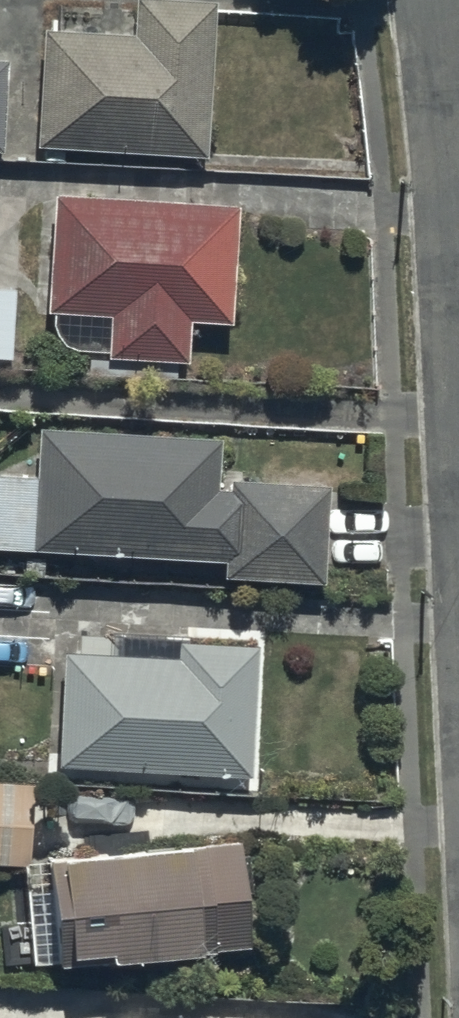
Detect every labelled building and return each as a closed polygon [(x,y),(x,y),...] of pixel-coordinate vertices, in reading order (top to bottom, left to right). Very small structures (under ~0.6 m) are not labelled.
[(46,29),(40,148),(209,158),(218,5),(138,0),(136,33),(46,29)] [(238,206),(55,197),(49,315),(113,318),(111,358),(192,362),(193,322),(233,323),(238,206)] [(14,358),(16,295),(0,294),(0,358),(14,358)] [(228,559),(227,577),(328,581),(332,485),(234,481),(234,492),(220,491),(222,438),(44,431),(43,476),(0,475),(0,550),(228,559)] [(65,653),(60,767),(255,775),(261,650),(179,646),(179,658),(65,653)] [(30,864),(33,789),(0,787),(0,863),(30,864)] [(205,952),(253,947),(244,843),(52,860),(61,962),(117,957),(118,965),(205,957),(205,952)]
